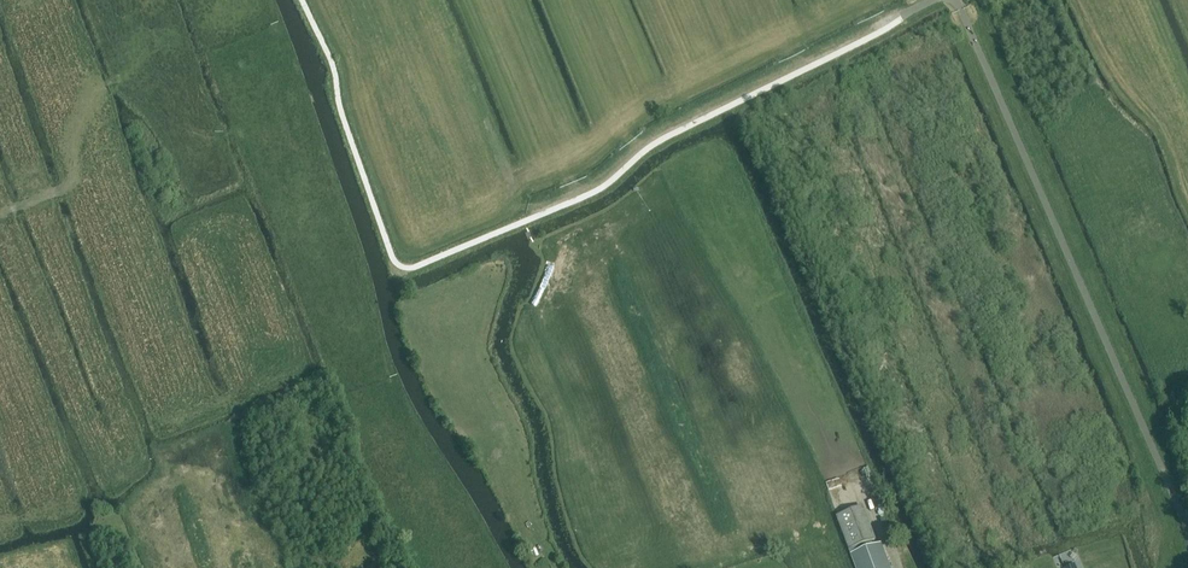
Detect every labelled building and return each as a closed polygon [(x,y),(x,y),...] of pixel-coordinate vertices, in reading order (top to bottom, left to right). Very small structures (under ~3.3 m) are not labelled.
[(833,483),(823,488),(827,499),(838,495),(833,483)] [(838,493),(849,489),(847,483),(836,487),(838,493)] [(861,507),(837,517),(849,551),(874,542),(861,507)] [(881,544),(851,555),(856,567),(890,567),(881,544)]
